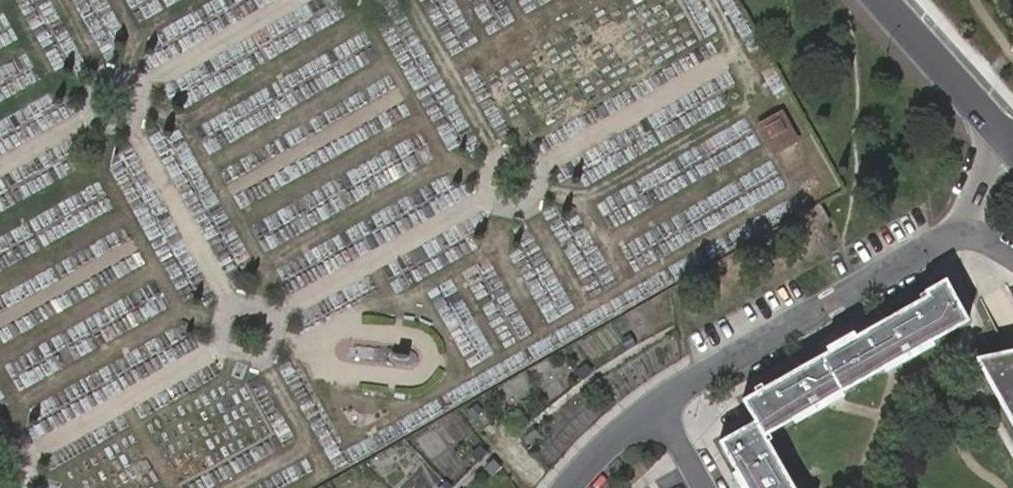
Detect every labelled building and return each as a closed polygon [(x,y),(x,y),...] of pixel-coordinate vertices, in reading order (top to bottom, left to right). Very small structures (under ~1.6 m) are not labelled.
[(760,123),(775,150),(796,138),(781,112),(760,123)] [(767,436),(969,321),(947,281),(927,290),(928,295),(744,400),(756,422),(721,443),(746,487),(796,487),(767,436)] [(974,358),(1012,427),(1012,350),(974,358)] [(590,366),(583,371),(587,376),(594,372),(590,366)] [(600,392),(606,386),(602,381),(596,388),(600,392)] [(519,422),(523,428),(529,424),(524,417),(519,422)] [(532,437),(536,443),(542,438),(538,432),(532,437)] [(487,447),(480,452),(483,457),(490,453),(487,447)] [(499,461),(491,467),(495,472),(502,466),(499,461)]
